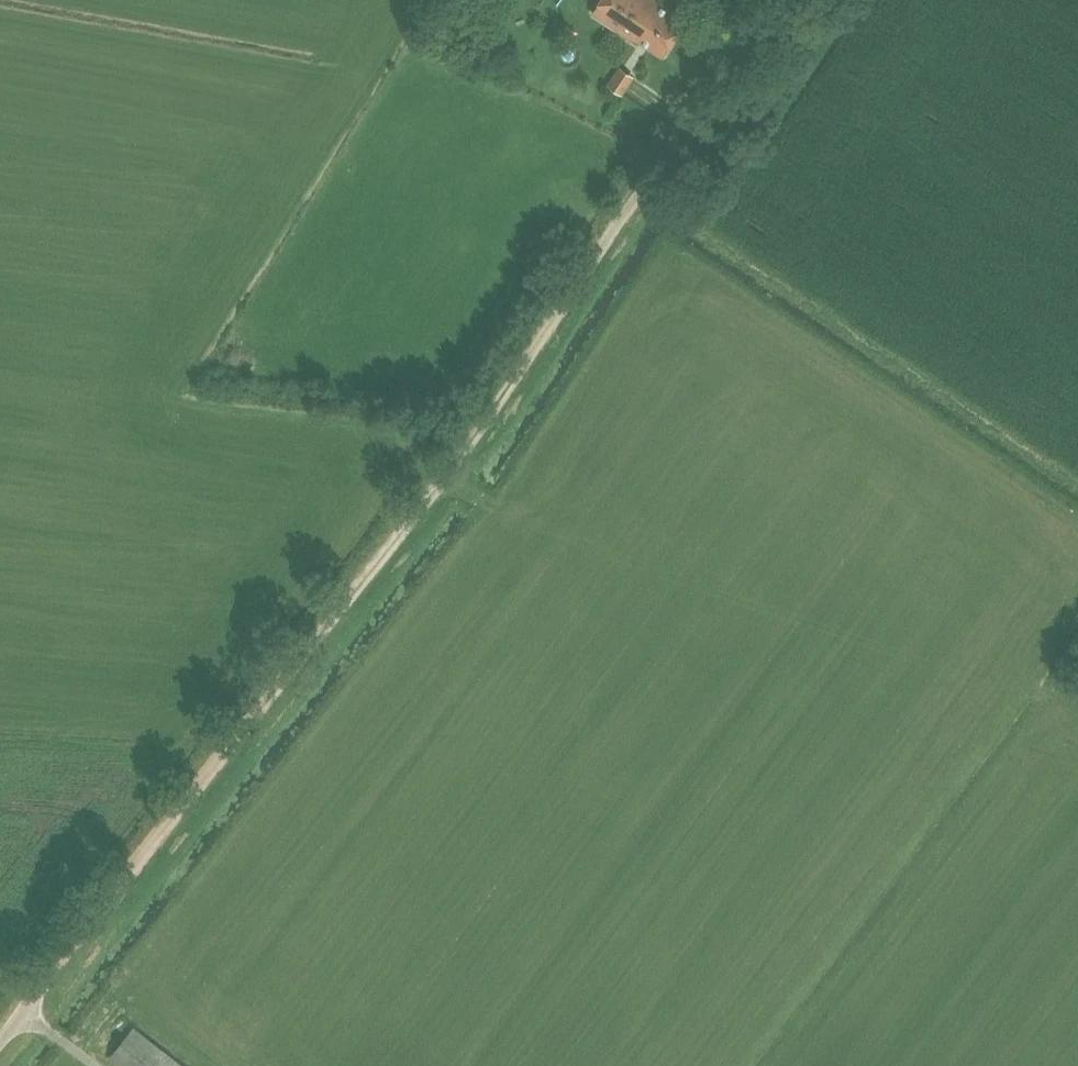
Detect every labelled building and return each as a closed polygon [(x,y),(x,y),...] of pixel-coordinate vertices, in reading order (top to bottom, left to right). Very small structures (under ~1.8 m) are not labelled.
[(663,54),(686,20),(656,1),(657,0),(601,0),(593,13),(632,39),(634,35),(663,54)] [(629,81),(617,73),(609,84),(621,93),(629,81)] [(133,1027),(110,1057),(121,1065),(183,1065),(133,1027)]
